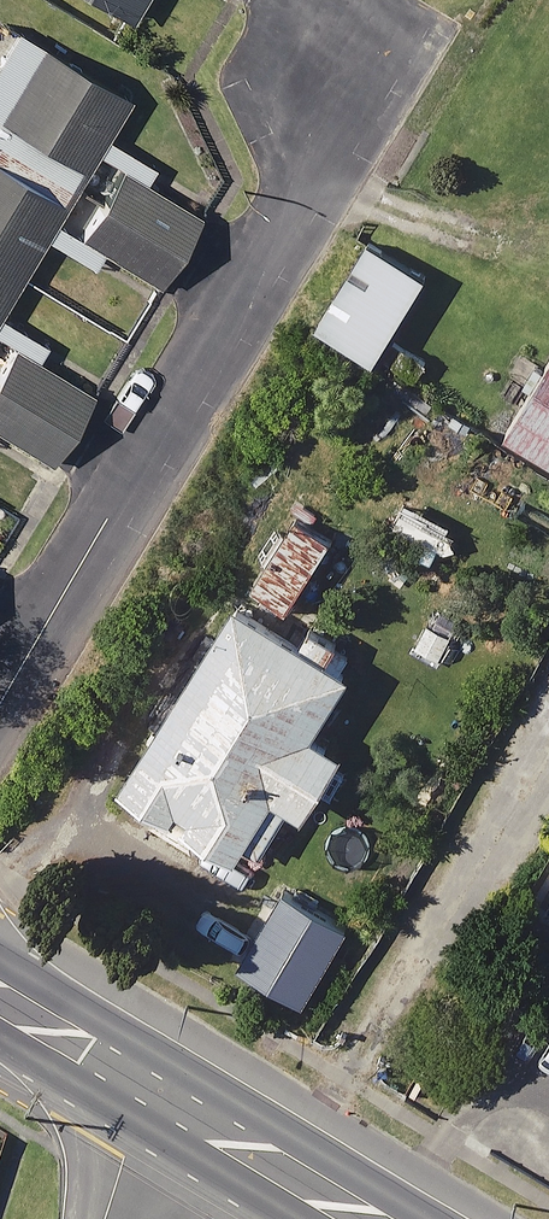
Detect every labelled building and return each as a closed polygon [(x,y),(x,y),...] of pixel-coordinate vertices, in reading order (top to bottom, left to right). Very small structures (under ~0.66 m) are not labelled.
[(150,0),(109,0),(139,18),(150,0)] [(25,35),(0,21),(0,448),(6,438),(66,471),(111,390),(53,358),(62,342),(12,314),(52,242),(105,271),(110,262),(162,291),(202,219),(153,192),(169,164),(115,134),(136,96),(25,35)] [(440,278),(378,242),(329,327),(392,363),(440,278)] [(516,348),(446,463),(548,525),(548,368),(516,348)] [(357,518),(305,489),(253,583),(305,612),(357,518)] [(299,707),(182,636),(69,823),(186,894),(219,840),(244,855),(290,778),(265,763),(299,707)]
